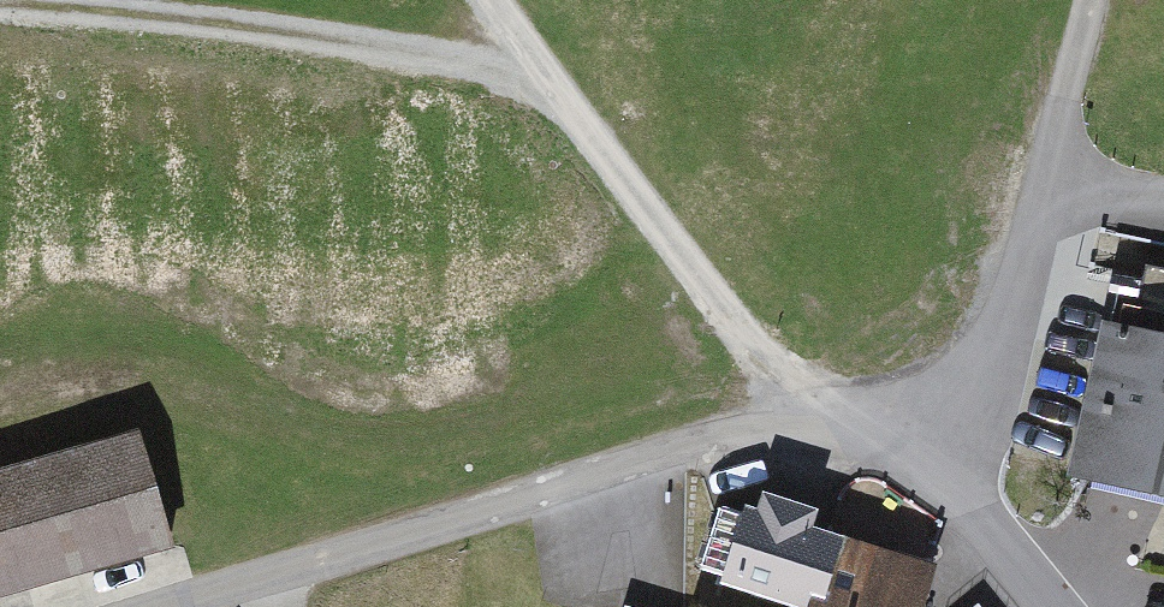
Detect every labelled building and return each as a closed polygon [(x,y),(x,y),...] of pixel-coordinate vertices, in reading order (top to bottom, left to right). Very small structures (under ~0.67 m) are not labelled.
[(1149,261),(1142,294),(1123,290),(1116,320),(1099,316),(1065,468),(1163,491),(1163,264),(1149,261)] [(138,424),(0,464),(0,599),(174,548),(138,424)] [(936,560),(810,524),(816,502),(764,487),(760,504),(747,501),(745,509),(720,502),(701,567),(721,573),(718,584),(800,606),(922,606),(936,560)]
